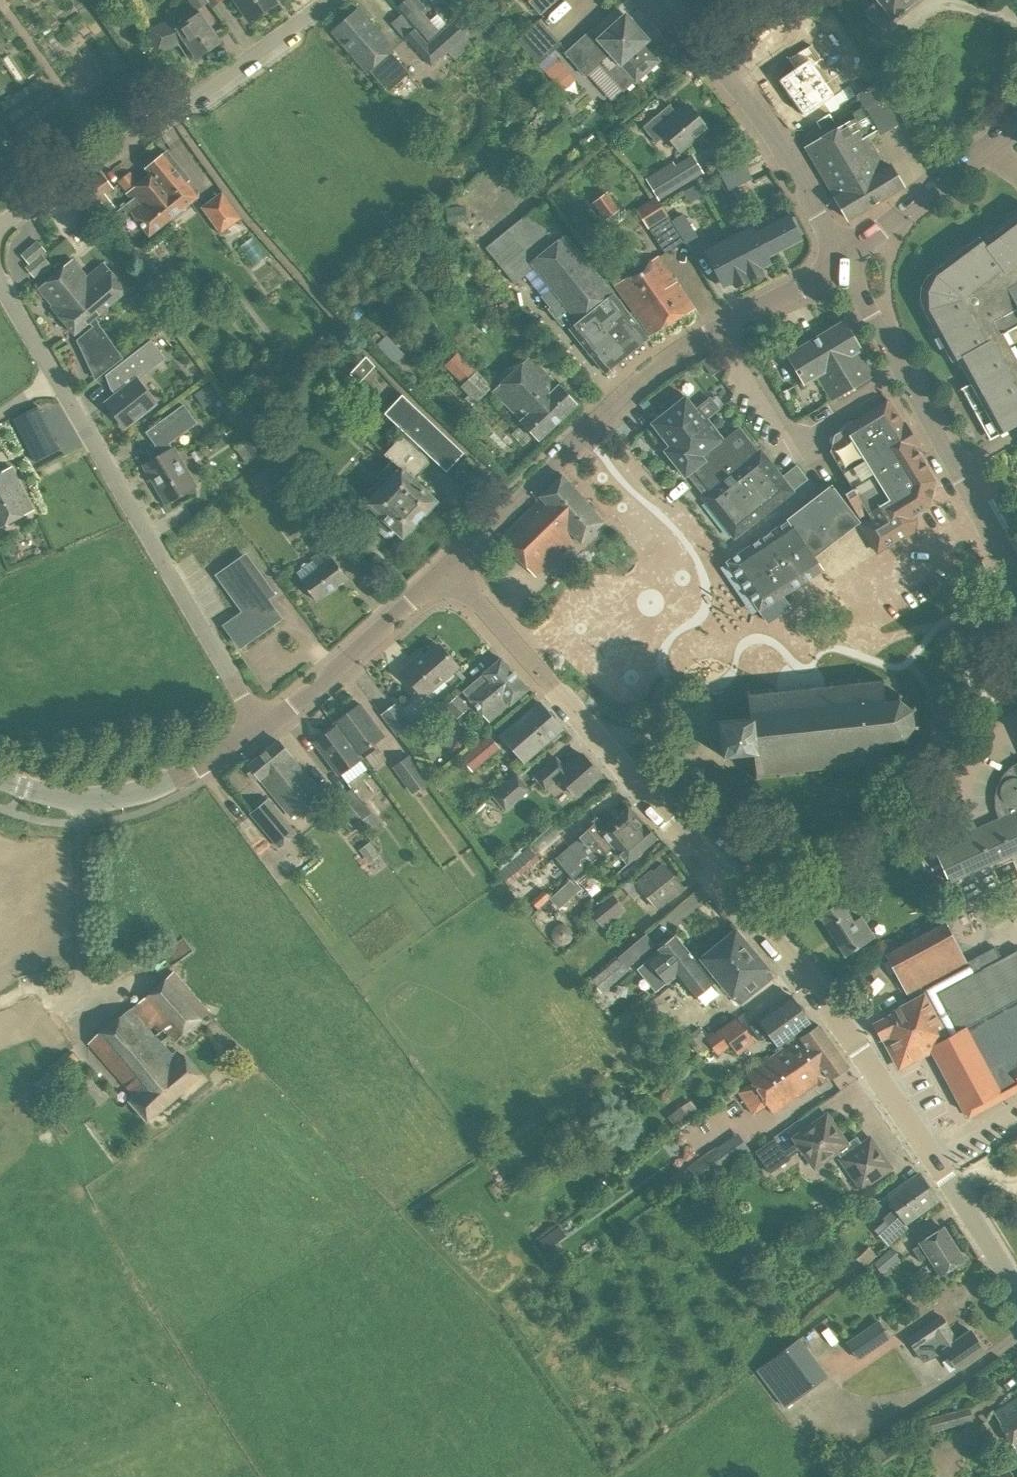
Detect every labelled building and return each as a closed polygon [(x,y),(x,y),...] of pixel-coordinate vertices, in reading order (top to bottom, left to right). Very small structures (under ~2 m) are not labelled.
[(205,0),(188,0),(195,11),(207,3),(205,0)] [(207,3),(211,8),(223,0),(205,0),(207,3)] [(276,3),(274,0),(235,0),(249,21),(276,3)] [(397,6),(428,41),(439,32),(420,11),(410,0),(404,0),(397,6)] [(420,11),(429,4),(425,0),(410,0),(420,11)] [(470,0),(454,0),(461,8),(470,0)] [(529,3),(540,15),(557,0),(532,0),(529,3)] [(908,5),(909,0),(876,0),(864,10),(877,26),(894,12),(899,13),(908,5)] [(409,73),(391,51),(394,48),(358,8),(332,31),(367,71),(369,70),(387,91),(409,73)] [(454,60),(487,32),(467,8),(439,32),(428,41),(427,43),(415,29),(405,37),(431,66),(448,52),(454,60)] [(220,42),(200,12),(177,27),(174,19),(148,29),(157,52),(178,44),(189,61),(195,58),(196,59),(220,42)] [(647,39),(625,15),(599,38),(591,29),(565,52),(585,75),(599,63),(610,75),(602,83),(613,94),(621,87),(623,90),(634,80),(635,81),(659,60),(656,58),(659,56),(651,48),(649,50),(643,43),(647,39)] [(562,91),(576,78),(551,52),(560,43),(539,20),(517,41),(562,91)] [(850,38),(843,43),(850,53),(857,48),(850,38)] [(808,45),(787,57),(794,68),(778,80),(791,99),(822,77),(809,58),(815,54),(808,45)] [(900,70),(903,57),(901,56),(901,54),(876,48),(864,55),(881,82),(884,81),(884,82),(896,76),(895,73),(897,72),(897,69),(900,70)] [(405,100),(423,86),(412,72),(394,87),(405,100)] [(822,77),(791,99),(804,118),(821,106),(828,116),(848,101),(841,91),(835,95),(822,77)] [(880,133),(889,128),(901,120),(878,81),(857,94),(865,105),(853,113),(855,117),(834,130),(805,147),(848,219),(903,187),(890,164),(886,166),(868,136),(878,130),(880,133)] [(226,85),(208,96),(214,106),(232,95),(226,85)] [(676,113),(668,104),(641,126),(654,143),(665,134),(679,150),(706,127),(687,105),(676,113)] [(146,195),(167,220),(197,196),(185,181),(188,178),(167,151),(146,167),(150,173),(138,182),(130,173),(119,182),(132,198),(136,203),(146,195)] [(729,191),(752,178),(740,155),(716,167),(729,191)] [(664,199),(709,172),(700,157),(655,183),(664,199)] [(97,221),(115,207),(105,194),(113,188),(100,172),(74,191),(97,221)] [(604,220),(620,208),(607,191),(591,203),(604,220)] [(221,236),(241,218),(219,193),(199,212),(221,236)] [(150,234),(167,220),(146,195),(136,203),(132,198),(112,214),(120,224),(133,214),(150,234)] [(649,230),(669,217),(655,197),(636,209),(649,230)] [(542,205),(541,203),(484,248),(495,260),(489,265),(509,288),(534,268),(550,288),(541,295),(550,307),(548,308),(561,325),(565,321),(605,371),(647,338),(545,208),(545,207),(543,204),(542,205)] [(448,222),(462,220),(461,204),(446,205),(448,222)] [(683,213),(671,221),(686,244),(698,236),(683,213)] [(983,240),(979,235),(932,270),(928,272),(925,274),(922,277),(920,280),(918,284),(917,288),(916,292),(917,296),(917,300),(919,303),(921,307),(924,310),(952,362),(957,359),(970,383),(956,391),(957,392),(962,389),(990,440),(1016,425),(1016,356),(1016,357),(1003,333),(1016,325),(1016,215),(983,240)] [(753,233),(765,257),(799,239),(797,235),(801,233),(793,218),(790,220),(787,216),(753,233)] [(728,239),(748,278),(761,271),(760,267),(768,263),(765,257),(753,233),(750,227),(728,239)] [(735,285),(748,278),(728,239),(706,250),(724,286),(733,281),(735,285)] [(45,251),(37,242),(22,255),(30,264),(41,254),(45,251)] [(649,336),(651,335),(694,309),(659,255),(617,284),(613,285),(649,336)] [(86,277),(70,260),(55,273),(95,317),(126,290),(102,263),(86,277)] [(147,282),(156,275),(146,263),(137,269),(147,282)] [(95,317),(55,273),(36,290),(51,307),(50,308),(74,335),(88,323),(92,328),(77,341),(95,379),(122,357),(95,317)] [(365,331),(375,322),(357,303),(348,312),(365,331)] [(873,375),(858,350),(859,349),(844,323),(788,357),(803,382),(815,375),(830,401),(873,375)] [(395,364),(404,355),(386,335),(376,344),(395,364)] [(125,426),(156,401),(139,378),(166,358),(151,338),(106,373),(117,387),(116,388),(115,392),(117,394),(107,402),(125,426)] [(476,371),(457,352),(444,364),(462,384),(460,386),(475,403),(492,387),(477,370),(476,371)] [(557,386),(530,357),(493,391),(520,421),(538,440),(576,404),(558,385),(557,386)] [(359,382),(374,367),(365,358),(350,373),(359,382)] [(682,392),(670,402),(674,407),(654,423),(672,447),(666,451),(685,475),(688,473),(697,485),(713,473),(700,457),(722,440),(723,439),(708,418),(720,409),(710,396),(695,409),(682,392)] [(908,533),(914,529),(916,521),(912,515),(927,505),(933,479),(912,445),(915,443),(888,400),(832,435),(828,453),(851,489),(842,495),(876,550),(907,531),(908,533)] [(173,449),(169,442),(196,422),(183,404),(145,431),(155,445),(146,450),(153,460),(144,465),(165,503),(195,486),(173,448),(173,449)] [(448,465),(465,449),(441,424),(424,439),(448,465)] [(760,452),(739,426),(723,439),(722,440),(700,457),(713,473),(697,485),(705,495),(703,497),(734,537),(808,479),(797,465),(781,477),(761,451),(760,452)] [(59,448),(48,427),(24,440),(35,461),(59,448)] [(253,459),(264,451),(253,436),(242,444),(253,459)] [(403,536),(435,502),(411,480),(428,462),(401,437),(385,454),(391,460),(376,476),(386,485),(368,503),(377,511),(371,518),(372,525),(384,537),(391,537),(397,530),(403,536)] [(286,477),(271,458),(261,467),(262,468),(251,477),(259,487),(273,475),(279,483),(286,477)] [(0,472),(0,527),(33,510),(11,467),(0,472)] [(581,543),(603,522),(562,475),(540,496),(542,499),(500,538),(535,575),(575,537),(581,543)] [(767,623),(789,608),(781,595),(821,569),(813,557),(857,522),(830,486),(788,518),(789,519),(728,562),(767,623)] [(315,601),(347,577),(325,548),(310,559),(318,569),(301,582),(315,601)] [(240,647),(280,619),(266,599),(272,594),(246,556),(218,575),(244,613),(225,626),(240,647)] [(457,667),(438,644),(424,656),(421,653),(402,670),(424,696),(457,667)] [(489,721),(526,689),(500,659),(463,691),(489,721)] [(884,702),(882,684),(884,681),(882,679),(880,682),(860,684),(860,680),(856,680),(857,684),(833,687),(833,682),(829,683),(829,687),(811,689),(811,684),(807,685),(808,689),(791,691),(791,686),(787,687),(787,691),(772,693),(771,688),(768,689),(768,693),(750,695),(750,690),(746,691),(748,717),(717,720),(721,756),(752,752),(755,779),(759,779),(758,774),(778,772),(778,777),(782,777),(781,771),(798,770),(798,775),(801,775),(801,769),(818,768),(819,773),(822,773),(822,767),(839,766),(840,771),(843,770),(843,765),(865,763),(866,768),(869,768),(869,763),(889,761),(891,763),(893,761),(890,758),(889,740),(899,739),(904,744),(906,743),(902,737),(910,727),(916,730),(917,727),(911,724),(910,713),(917,710),(914,707),(908,710),(899,702),(901,696),(898,695),(896,701),(884,702)] [(456,718),(468,707),(457,695),(445,706),(456,718)] [(525,762),(562,729),(538,702),(501,735),(525,762)] [(358,755),(358,754),(383,736),(360,704),(333,723),(335,726),(336,725),(358,755)] [(397,737),(411,726),(395,704),(380,714),(397,737)] [(361,758),(358,754),(358,755),(336,725),(335,726),(314,742),(338,775),(361,758)] [(472,771),(499,748),(487,734),(460,757),(472,771)] [(291,817),(321,793),(290,755),(278,740),(248,765),(291,817)] [(600,776),(581,753),(564,768),(556,758),(534,776),(545,789),(558,777),(576,797),(600,776)] [(422,790),(429,785),(427,783),(428,782),(409,754),(392,766),(411,794),(420,788),(422,790)] [(1011,767),(1003,775),(997,785),(995,796),(995,807),(998,819),(933,848),(949,882),(1016,852),(1016,763),(1011,767)] [(505,810),(530,789),(516,773),(491,794),(505,810)] [(352,827),(370,812),(351,788),(332,803),(352,827)] [(278,847),(296,832),(267,798),(249,813),(278,847)] [(583,835),(568,847),(586,868),(592,863),(593,865),(606,880),(655,838),(628,806),(604,826),(597,817),(583,828),(585,830),(581,833),(583,835)] [(948,839),(976,827),(972,819),(944,831),(948,839)] [(565,842),(548,853),(562,875),(579,864),(565,842)] [(506,880),(531,858),(523,848),(497,870),(506,880)] [(683,889),(663,864),(647,877),(646,875),(636,883),(657,910),(683,889)] [(550,898),(559,908),(582,888),(572,878),(550,898)] [(852,922),(840,902),(839,902),(819,914),(845,956),(873,938),(860,917),(852,922)] [(602,904),(591,913),(600,925),(611,916),(602,904)] [(1008,955),(1001,958),(995,947),(966,963),(945,921),(884,953),(910,1001),(890,1012),(891,1013),(873,1023),(881,1039),(886,1036),(901,1063),(929,1047),(947,1037),(947,1036),(1016,998),(1016,969),(1008,955)] [(684,977),(680,980),(693,996),(691,997),(693,999),(712,983),(722,995),(727,990),(737,1003),(751,991),(748,987),(768,971),(735,931),(702,958),(702,959),(697,963),(695,960),(680,973),(684,977)] [(680,973),(695,960),(675,935),(646,959),(666,984),(676,976),(680,980),(684,977),(680,973)] [(627,949),(618,957),(626,967),(636,959),(627,949)] [(1008,955),(1016,969),(1016,950),(1008,955)] [(617,959),(604,970),(615,983),(628,971),(617,959)] [(175,1041),(208,1012),(172,971),(88,1043),(134,1096),(130,1100),(147,1121),(201,1075),(185,1056),(183,1058),(176,1049),(171,1053),(163,1044),(171,1037),(175,1041)] [(780,1047),(811,1024),(790,995),(749,1025),(760,1041),(770,1034),(780,1047)] [(929,1047),(964,1112),(1016,1083),(1016,998),(947,1036),(947,1037),(929,1047)] [(754,1042),(736,1016),(706,1038),(697,1027),(684,1036),(697,1054),(709,1044),(717,1055),(730,1045),(736,1055),(754,1042)] [(829,1079),(847,1066),(818,1024),(745,1074),(751,1082),(737,1092),(752,1114),(766,1104),(772,1113),(826,1075),(829,1079)] [(846,1143),(827,1115),(794,1138),(797,1142),(783,1151),(774,1138),(755,1151),(770,1173),(789,1159),(788,1158),(799,1150),(814,1170),(837,1154),(861,1188),(890,1168),(870,1138),(857,1147),(852,1140),(846,1143)] [(698,1187),(729,1164),(716,1145),(685,1167),(686,1168),(671,1179),(676,1186),(690,1176),(698,1187)] [(889,1245),(907,1228),(904,1223),(937,1200),(918,1174),(886,1197),(899,1217),(879,1234),(889,1245)] [(545,1249),(566,1236),(560,1226),(539,1240),(545,1249)] [(963,1260),(943,1228),(920,1242),(921,1243),(912,1249),(920,1261),(929,1256),(940,1274),(963,1260)] [(864,1267),(875,1255),(868,1247),(856,1259),(864,1267)] [(881,1273),(900,1257),(892,1248),(873,1264),(881,1273)] [(955,1340),(947,1328),(948,1328),(940,1316),(907,1338),(923,1360),(945,1351),(957,1369),(984,1351),(970,1330),(955,1340)] [(858,1360),(890,1338),(878,1320),(845,1343),(858,1360)] [(799,1396),(827,1376),(798,1337),(770,1358),(799,1396)] [(994,1412),(1016,1452),(1016,1399),(994,1412)] [(920,1434),(972,1420),(968,1407),(916,1421),(920,1434)] [(1006,1465),(985,1476),(1013,1476),(1006,1465)]
